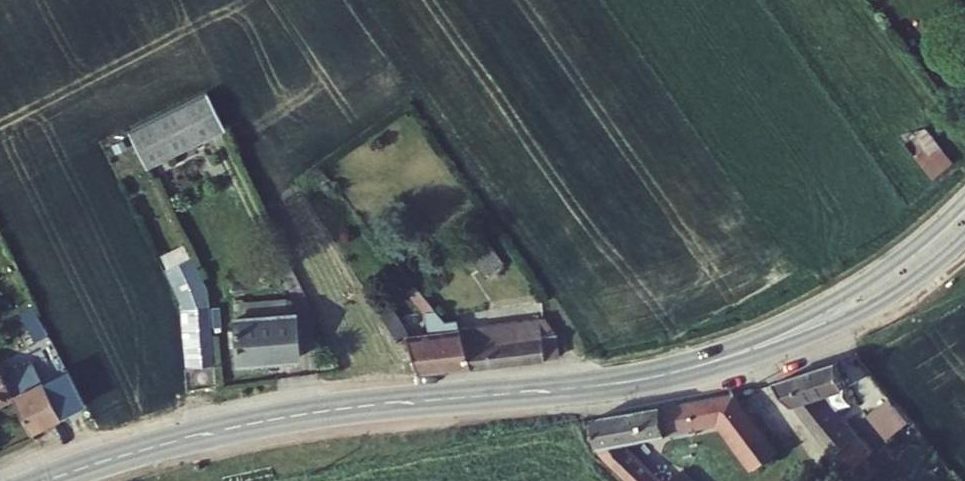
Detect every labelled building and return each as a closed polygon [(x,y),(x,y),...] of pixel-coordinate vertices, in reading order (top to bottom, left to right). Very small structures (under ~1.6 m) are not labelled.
[(174,153),(196,142),(176,107),(156,118),(174,153)] [(174,153),(156,118),(138,127),(157,162),(174,153)] [(932,178),(953,160),(924,126),(903,143),(932,178)] [(138,127),(120,137),(138,172),(157,162),(138,127)] [(187,269),(167,279),(181,307),(187,317),(198,386),(216,382),(203,301),(187,269)] [(408,379),(444,374),(437,331),(445,330),(438,320),(419,324),(400,291),(369,307),(389,345),(401,338),(408,379)] [(502,365),(565,355),(543,319),(496,327),(497,340),(494,341),(499,349),(502,365)] [(464,328),(445,330),(437,331),(444,374),(502,365),(499,349),(494,341),(467,345),(464,328)] [(268,380),(260,340),(239,342),(244,381),(268,380)] [(292,346),(260,340),(268,380),(295,378),(292,346)] [(18,394),(1,364),(0,365),(0,415),(22,403),(18,394)] [(845,371),(782,395),(847,480),(861,480),(866,477),(853,460),(860,455),(826,410),(856,398),(845,371)] [(22,403),(36,429),(62,415),(44,381),(18,394),(22,403)] [(866,412),(883,439),(908,424),(891,396),(866,412)] [(627,453),(625,448),(669,439),(673,442),(690,439),(693,434),(721,429),(756,473),(778,456),(734,401),(592,429),(598,456),(621,480),(652,480),(627,453)]
